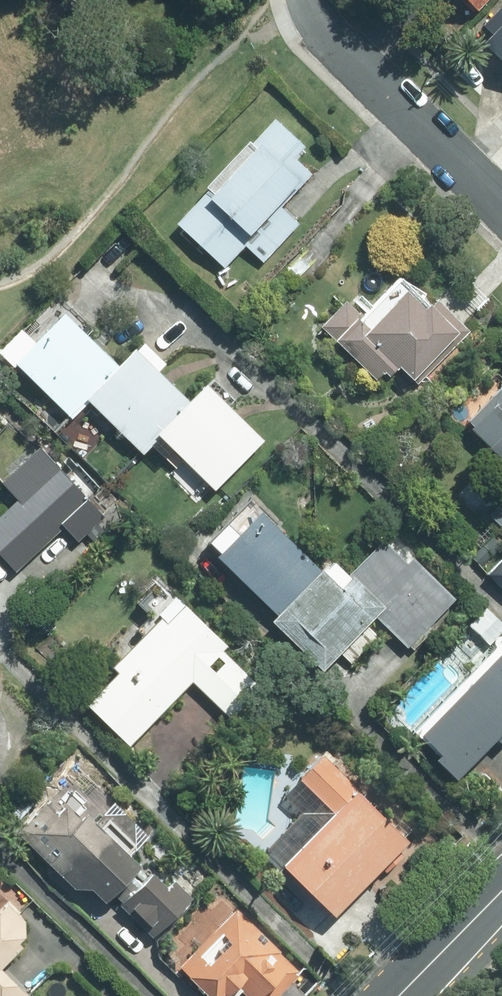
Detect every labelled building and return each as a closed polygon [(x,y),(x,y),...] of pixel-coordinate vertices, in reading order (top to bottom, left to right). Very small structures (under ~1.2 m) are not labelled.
[(472,29),(501,60),(501,1),(472,29)] [(317,165),(273,122),(177,219),(227,267),(246,247),(266,262),(303,224),(280,202),(317,165)] [(344,299),(316,327),(382,384),(398,366),(414,382),(466,329),(411,280),(369,323),(344,299)] [(122,426),(139,409),(196,464),(244,416),(187,361),(168,380),(114,328),(101,341),(54,296),(10,342),(60,390),(72,377),(122,426)] [(461,427),(501,467),(501,384),(461,427)] [(36,441),(0,475),(0,487),(12,500),(0,511),(0,555),(15,571),(64,525),(78,540),(106,515),(36,441)] [(489,510),(501,523),(501,496),(489,510)] [(257,513),(221,550),(331,659),(374,616),(409,644),(452,601),(386,536),(334,588),(257,513)] [(487,575),(501,591),(501,559),(487,575)] [(228,719),(263,685),(174,596),(79,690),(128,748),(192,684),(228,719)] [(493,634),(405,729),(458,777),(501,729),(501,642),(493,634)] [(407,840),(322,754),(286,791),(322,824),(284,866),(336,915),(407,840)] [(41,795),(12,829),(77,888),(90,887),(103,900),(110,896),(150,937),(196,897),(137,848),(148,835),(113,802),(94,821),(86,812),(81,819),(65,804),(58,812),(41,795)] [(238,909),(220,890),(201,912),(218,926),(179,964),(211,995),(230,995),(238,986),(247,995),(277,995),(299,970),(238,909)] [(23,946),(20,942),(25,936),(25,918),(7,903),(0,909),(0,966),(23,946)] [(31,995),(0,966),(0,995),(30,995),(31,995)]
